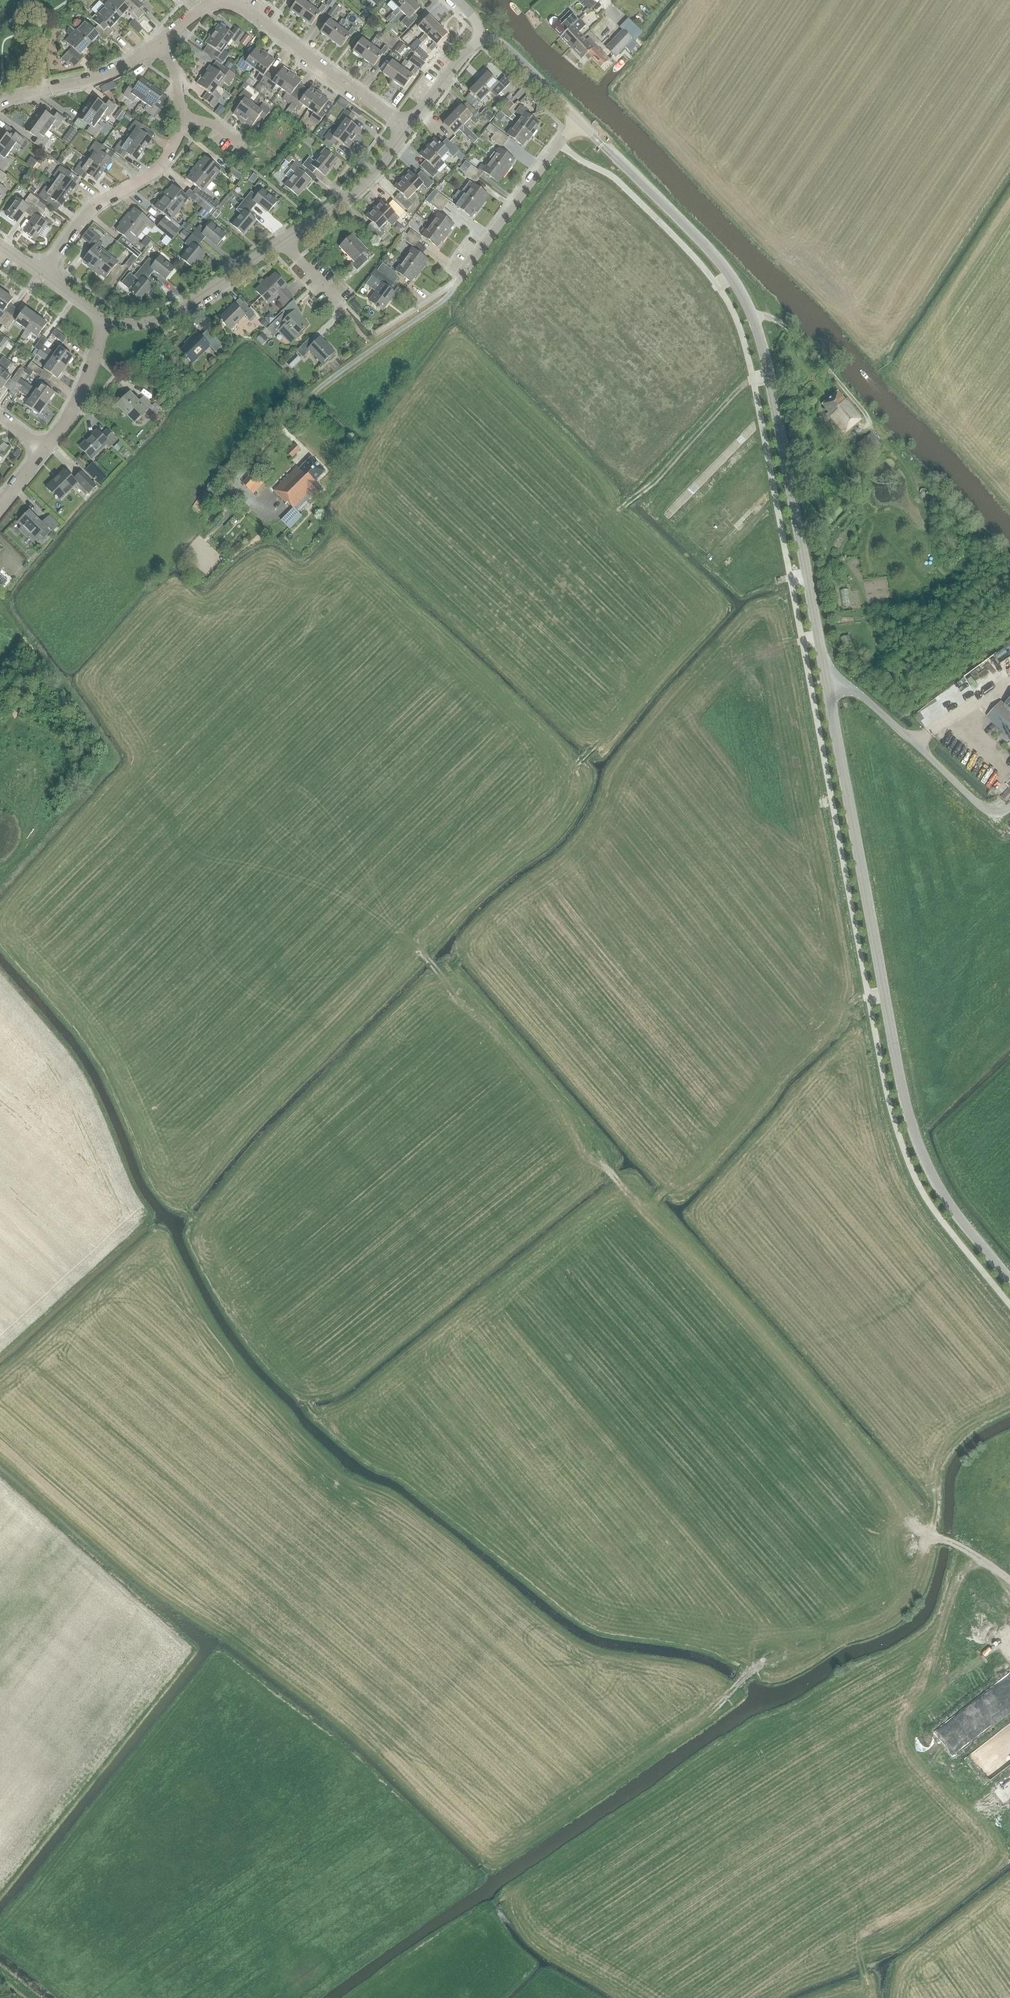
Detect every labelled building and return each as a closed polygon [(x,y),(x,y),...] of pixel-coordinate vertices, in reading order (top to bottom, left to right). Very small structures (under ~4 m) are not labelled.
[(129,0),(128,0),(124,4),(120,0),(109,0),(105,5),(120,19),(127,11),(130,14),(130,15),(136,21),(143,14),(139,10),(129,0)] [(143,0),(129,0),(139,10),(144,5),(141,2),(143,0)] [(311,7),(316,0),(310,0),(307,4),(302,0),(298,0),(290,10),(301,18),(310,6),(311,7)] [(386,19),(390,22),(395,17),(401,11),(400,10),(410,0),(392,0),(391,1),(397,8),(393,12),(392,14),(391,13),(386,19)] [(400,10),(401,11),(407,16),(401,22),(404,26),(407,28),(418,17),(414,14),(420,8),(412,0),(410,0),(400,10)] [(597,3),(594,0),(582,0),(592,8),(597,3)] [(340,8),(334,4),(326,14),(332,19),(340,8)] [(111,28),(120,19),(105,5),(91,19),(98,25),(98,26),(109,36),(114,31),(111,28)] [(321,14),(326,7),(323,5),(318,11),(311,7),(310,6),(301,18),(311,26),(320,14),(321,14)] [(358,17),(364,21),(368,16),(363,11),(358,17)] [(550,25),(552,27),(552,28),(560,37),(578,20),(569,11),(559,21),(556,18),(554,18),(552,18),(550,20),(549,23),(550,25)] [(427,36),(438,25),(429,16),(418,27),(425,34),(419,40),(422,43),(428,37),(427,36)] [(340,28),(341,29),(346,22),(344,20),(342,19),(337,26),(329,20),(320,32),(331,40),(340,28)] [(586,25),(583,23),(580,19),(578,20),(560,37),(571,48),(583,37),(579,32),(586,25)] [(109,36),(98,26),(94,30),(84,21),(75,31),(90,45),(98,36),(104,41),(109,36)] [(135,21),(131,25),(140,33),(144,29),(135,21)] [(236,44),(244,33),(236,27),(231,34),(219,25),(214,31),(213,30),(211,33),(227,45),(231,40),(236,44)] [(437,45),(447,34),(438,25),(427,36),(428,37),(434,43),(428,49),(431,52),(438,46),(437,45)] [(75,31),(74,31),(69,26),(67,28),(67,31),(67,33),(68,35),(69,37),(65,41),(72,47),(68,52),(79,62),(84,57),(81,54),(90,45),(75,31)] [(627,35),(632,40),(634,41),(643,32),(636,26),(627,35)] [(351,36),(356,29),(352,27),(347,33),(341,29),(340,28),(331,40),(341,48),(350,36),(351,36)] [(616,57),(632,40),(627,35),(622,30),(606,47),(616,57)] [(224,50),(227,45),(211,33),(209,36),(210,37),(205,43),(216,51),(213,56),(223,63),(229,54),(224,50)] [(251,38),(245,34),(239,43),(244,47),(251,38)] [(587,40),(583,37),(571,48),(581,59),(585,56),(588,60),(591,57),(600,49),(589,38),(587,40)] [(372,46),(374,47),(379,41),(375,38),(370,45),(362,39),(353,51),(363,59),(372,46)] [(400,55),(406,47),(401,42),(394,50),(395,51),(393,53),(398,57),(400,55)] [(383,55),(389,48),(385,46),(380,52),(374,47),(372,46),(363,59),(373,66),(382,54),(383,55)] [(254,70),(266,53),(264,51),(263,52),(257,47),(248,59),(244,55),(237,65),(245,71),(249,66),(254,70)] [(601,68),(610,59),(600,49),(591,57),(601,68)] [(424,52),(420,57),(425,62),(429,57),(424,52)] [(264,85),(271,75),(267,72),(275,61),(268,56),(269,55),(266,53),(254,70),(259,73),(255,79),(264,85)] [(420,70),(425,63),(414,54),(408,62),(420,70)] [(234,62),(229,59),(224,66),(229,70),(234,62)] [(402,68),(404,70),(409,63),(405,60),(400,67),(392,61),(383,73),(393,81),(402,68)] [(228,85),(231,81),(235,75),(216,61),(212,67),(210,66),(205,72),(204,71),(202,74),(219,86),(222,81),(228,85)] [(281,89),(293,73),(291,70),(290,72),(284,67),(275,78),(271,75),(264,85),(272,91),(276,86),(281,89)] [(413,77),(419,70),(415,68),(410,74),(404,70),(402,68),(393,81),(403,89),(412,77),(413,77)] [(299,84),(302,81),(295,76),(296,75),(293,73),(281,89),(286,93),(282,98),(290,104),(286,109),(287,109),(304,87),(299,84)] [(490,92),(496,97),(510,83),(504,77),(498,83),(487,73),(478,82),(489,93),(490,92)] [(215,91),(219,86),(202,74),(200,77),(201,78),(196,84),(208,92),(203,99),(212,106),(220,95),(215,91)] [(142,102),(152,86),(142,79),(135,89),(131,86),(124,95),(133,102),(136,98),(142,102)] [(262,85),(258,82),(253,89),(257,92),(262,85)] [(493,101),(496,97),(490,92),(489,93),(478,82),(469,91),(480,102),(487,95),(493,101)] [(103,94),(109,91),(107,85),(100,87),(103,94)] [(152,86),(142,102),(147,106),(144,110),(153,116),(160,107),(156,104),(163,94),(152,86)] [(310,87),(308,90),(304,87),(287,109),(292,113),(295,108),(299,111),(303,105),(308,109),(320,92),(318,90),(317,91),(310,87)] [(241,122),(253,105),(248,102),(252,96),(244,90),(237,100),(241,103),(233,114),(239,119),(238,120),(241,122)] [(320,111),(329,100),(322,96),(323,95),(320,92),(308,109),(313,113),(309,118),(318,124),(325,115),(320,111)] [(109,116),(116,107),(106,100),(103,104),(93,97),(86,108),(101,119),(105,113),(109,116)] [(509,110),(514,105),(510,101),(500,111),(504,115),(509,119),(513,115),(509,110)] [(264,119),(271,110),(262,104),(258,109),(253,105),(241,122),(244,124),(245,123),(251,127),(259,116),(264,119)] [(475,111),(471,115),(461,105),(452,115),(463,125),(464,125),(470,119),(476,124),(479,121),(478,120),(482,116),(475,111)] [(535,129),(539,123),(528,115),(530,113),(521,106),(516,112),(521,115),(515,123),(532,135),(536,130),(535,129)] [(97,124),(101,119),(86,108),(78,118),(88,125),(85,129),(94,136),(101,127),(97,124)] [(167,108),(163,113),(169,117),(172,112),(167,108)] [(117,113),(122,117),(126,113),(120,109),(117,113)] [(357,137),(362,130),(350,122),(355,116),(345,109),(338,119),(343,123),(339,128),(356,140),(358,137),(357,137)] [(354,109),(352,111),(360,117),(362,114),(354,109)] [(493,117),(484,109),(479,114),(489,122),(493,117)] [(57,128),(63,119),(54,112),(51,117),(41,110),(33,120),(49,131),(53,125),(57,128)] [(477,138),(464,125),(463,125),(452,115),(443,124),(454,135),(458,130),(472,144),(477,138)] [(45,137),(49,131),(33,120),(26,130),(36,137),(33,142),(42,149),(49,139),(45,137)] [(144,150),(151,139),(142,132),(145,128),(135,121),(129,130),(133,133),(129,139),(144,150)] [(528,141),(532,135),(515,123),(507,134),(522,146),(526,140),(528,141)] [(164,124),(158,133),(164,137),(170,128),(164,124)] [(505,143),(509,138),(490,124),(486,129),(494,135),(505,143)] [(330,148),(333,144),(333,145),(337,140),(348,149),(353,142),(354,143),(356,140),(339,128),(336,133),(330,129),(324,138),(326,139),(323,143),(327,146),(330,148)] [(25,141),(15,134),(12,138),(2,131),(0,134),(0,145),(10,152),(14,147),(18,150),(25,141)] [(69,145),(73,139),(67,134),(62,140),(69,145)] [(502,148),(505,143),(494,135),(490,139),(502,148)] [(136,160),(144,150),(129,139),(125,144),(120,141),(114,151),(123,157),(127,153),(136,160)] [(453,157),(459,151),(446,139),(441,145),(435,139),(427,147),(441,160),(448,152),(453,157)] [(104,171),(111,160),(102,153),(105,149),(95,142),(89,151),(93,154),(89,160),(104,171)] [(10,152),(0,145),(0,168),(3,170),(10,161),(6,158),(10,152)] [(441,160),(427,147),(419,155),(426,161),(420,166),(433,178),(438,172),(437,171),(444,164),(441,160)] [(510,165),(514,160),(499,148),(490,159),(507,172),(511,166),(510,165)] [(324,176),(337,160),(329,153),(325,149),(315,162),(309,157),(302,165),(306,169),(313,174),(316,169),(324,176)] [(289,164),(293,159),(289,155),(284,160),(289,164)] [(212,181),(221,170),(205,157),(201,162),(200,161),(195,167),(212,181)] [(503,177),(507,172),(490,159),(484,167),(480,164),(476,169),(471,165),(465,161),(461,166),(467,170),(468,170),(479,178),(484,172),(498,182),(502,177),(503,177)] [(97,181),(104,171),(89,160),(85,165),(81,162),(74,172),(84,179),(87,174),(97,181)] [(306,169),(302,165),(296,160),(289,168),(295,173),(285,185),(298,196),(311,180),(303,173),(306,169)] [(32,169),(36,172),(41,165),(37,162),(32,169)] [(69,195),(76,185),(67,178),(70,174),(60,167),(54,176),(58,179),(54,184),(69,195)] [(203,192),(212,181),(195,167),(191,172),(192,173),(187,179),(203,192)] [(239,181),(243,176),(232,167),(228,172),(239,181)] [(475,183),(479,178),(468,170),(467,170),(464,174),(464,175),(475,183)] [(427,189),(433,183),(421,171),(415,177),(409,171),(402,179),(415,192),(422,185),(427,189)] [(254,183),(258,177),(254,173),(249,179),(254,183)] [(408,200),(415,192),(402,179),(394,187),(400,193),(395,199),(407,211),(413,205),(408,200)] [(464,195),(481,207),(485,201),(484,201),(488,195),(469,181),(461,192),(464,195)] [(61,206),(69,195),(54,184),(50,190),(46,187),(39,196),(48,203),(52,199),(61,206)] [(180,209),(188,198),(173,186),(168,191),(167,190),(163,196),(180,209)] [(268,212),(277,202),(262,190),(257,196),(251,191),(244,201),(253,208),(257,203),(268,212)] [(444,208),(449,201),(438,193),(433,199),(444,208)] [(29,215),(39,201),(30,194),(23,203),(17,199),(6,214),(17,222),(24,212),(29,215)] [(477,213),(481,207),(464,195),(456,206),(471,217),(476,212),(477,213)] [(169,222),(180,209),(163,196),(158,201),(159,202),(155,207),(166,216),(161,223),(176,235),(180,231),(169,222)] [(215,211),(219,206),(208,197),(204,202),(215,211)] [(441,212),(444,208),(433,199),(430,204),(441,212)] [(399,219),(405,213),(393,201),(387,206),(381,200),(373,208),(387,221),(394,214),(399,219)] [(45,212),(44,211),(47,207),(39,201),(29,215),(33,219),(24,231),(35,239),(46,223),(40,219),(45,212)] [(248,213),(253,208),(244,201),(236,210),(242,214),(233,225),(243,234),(255,219),(248,213)] [(211,215),(215,211),(204,202),(200,206),(211,215)] [(380,229),(387,221),(373,208),(366,216),(372,222),(366,228),(379,240),(385,234),(380,229)] [(155,225),(150,221),(134,209),(130,214),(129,213),(124,219),(141,232),(146,226),(151,230),(155,225)] [(220,212),(216,209),(211,215),(215,219),(220,212)] [(450,230),(454,224),(438,213),(430,224),(446,236),(451,231),(450,230)] [(132,243),(141,232),(124,219),(120,224),(121,225),(116,230),(132,243)] [(192,227),(187,222),(183,227),(189,231),(192,227)] [(173,240),(176,235),(161,223),(157,227),(173,240)] [(217,246),(226,235),(211,223),(206,229),(200,225),(192,234),(202,242),(206,236),(217,246)] [(442,242),(446,236),(430,224),(421,235),(437,247),(441,241),(442,242)] [(422,238),(410,229),(406,226),(402,231),(403,231),(407,234),(418,243),(422,238)] [(102,238),(97,235),(94,232),(89,228),(82,238),(89,244),(88,245),(92,249),(83,260),(89,265),(88,266),(93,270),(107,253),(100,248),(103,244),(99,241),(102,238)] [(188,234),(183,230),(178,236),(183,240),(188,234)] [(418,243),(407,234),(403,231),(399,236),(403,239),(415,248),(418,243)] [(197,247),(202,242),(192,234),(185,243),(190,248),(181,259),(191,267),(204,252),(197,247)] [(357,271),(368,260),(363,254),(367,250),(352,235),(340,247),(354,262),(351,265),(357,271)] [(138,258),(141,254),(131,245),(127,250),(133,255),(133,254),(138,258)] [(423,265),(428,260),(412,248),(404,259),(420,272),(425,266),(423,265)] [(105,278),(118,262),(107,253),(93,270),(99,275),(100,274),(105,278)] [(129,269),(138,258),(133,254),(133,255),(124,265),(129,269)] [(166,279),(174,269),(160,257),(155,263),(149,258),(141,268),(150,275),(155,270),(166,279)] [(416,277),(420,272),(404,259),(395,271),(411,282),(415,276),(416,277)] [(377,271),(390,281),(396,273),(382,263),(377,271)] [(146,281),(150,275),(141,268),(134,277),(129,274),(121,283),(131,291),(130,292),(140,301),(153,286),(146,281)] [(382,310),(395,293),(389,289),(394,283),(390,281),(377,271),(375,269),(370,275),(382,284),(369,301),(382,310)] [(283,306),(292,297),(284,288),(287,285),(275,273),(264,284),(263,282),(255,290),(268,303),(277,294),(281,298),(278,301),(283,306)] [(16,308),(9,303),(12,299),(2,291),(0,294),(0,318),(1,319),(0,319),(0,323),(3,325),(11,314),(16,308)] [(250,321),(255,315),(245,304),(239,309),(234,304),(218,319),(230,330),(245,315),(250,321)] [(21,312),(16,308),(11,314),(3,325),(8,329),(21,312)] [(26,330),(36,316),(25,308),(16,322),(25,329),(26,330)] [(300,332),(308,324),(295,311),(288,317),(284,312),(267,329),(274,336),(279,331),(288,341),(290,341),(295,337),(295,336),(296,337),(298,338),(301,334),(301,333),(300,332)] [(270,313),(264,318),(270,323),(275,318),(270,313)] [(25,340),(30,333),(37,337),(47,324),(36,316),(26,330),(25,329),(20,336),(25,340)] [(268,324),(262,319),(259,323),(264,328),(268,324)] [(63,343),(66,338),(55,330),(51,335),(63,343)] [(226,348),(208,330),(201,337),(197,332),(185,344),(186,345),(181,351),(193,363),(210,346),(218,355),(226,348)] [(267,338),(261,333),(255,339),(261,344),(267,338)] [(40,350),(43,345),(47,340),(42,336),(34,348),(39,351),(40,350)] [(322,364),(327,359),(328,360),(330,360),(334,355),(334,354),(333,353),(334,352),(320,337),(314,343),(309,338),(296,351),(303,357),(310,351),(322,364)] [(65,368),(73,357),(59,348),(55,354),(43,345),(40,350),(51,358),(52,358),(65,368)] [(48,363),(44,369),(58,379),(65,368),(52,358),(51,358),(40,350),(39,351),(36,355),(48,363)] [(287,362),(292,368),(301,361),(297,355),(287,362)] [(4,371),(5,369),(6,370),(11,363),(7,360),(0,370),(0,389),(1,390),(11,376),(4,371)] [(28,367),(39,376),(43,371),(31,362),(28,367)] [(20,378),(24,372),(20,369),(11,380),(16,383),(17,383),(20,378)] [(38,382),(41,384),(47,389),(51,384),(41,377),(38,382)] [(41,384),(36,390),(20,378),(17,383),(22,386),(47,404),(54,394),(47,389),(41,384)] [(47,404),(22,386),(17,383),(16,383),(9,394),(14,397),(18,391),(30,399),(25,405),(39,415),(47,404)] [(846,398),(845,400),(837,391),(822,404),(828,412),(826,414),(843,435),(863,418),(846,398)] [(135,422),(151,406),(143,398),(138,402),(129,393),(117,404),(135,422)] [(151,408),(155,414),(161,410),(157,404),(151,408)] [(109,447),(117,440),(107,430),(102,435),(97,430),(79,447),(91,459),(106,444),(109,447)] [(866,456),(874,450),(880,444),(872,433),(865,439),(857,445),(866,456)] [(292,458),(300,450),(295,444),(287,452),(292,458)] [(17,448),(12,454),(17,458),(22,452),(17,448)] [(309,505),(323,490),(314,482),(325,471),(310,456),(298,468),(297,467),(274,491),(287,503),(288,502),(292,506),(280,519),(289,529),(302,515),(297,510),(305,501),(309,505)] [(95,480),(103,472),(93,462),(85,470),(95,480)] [(86,496),(96,486),(81,471),(73,479),(64,469),(46,487),(59,501),(75,485),(86,496)] [(262,483),(250,473),(241,484),(252,494),(262,483)] [(940,505),(934,497),(928,502),(925,502),(925,503),(932,511),(940,505)] [(50,533),(58,525),(50,516),(42,524),(29,512),(18,522),(23,527),(20,530),(28,537),(29,535),(34,540),(46,529),(50,533)] [(842,606),(851,605),(850,589),(842,589),(842,606)] [(846,646),(854,643),(850,634),(842,638),(846,646)] [(973,689),(980,683),(974,675),(967,680),(973,689)] [(1004,704),(1001,701),(987,716),(1009,738),(1009,698),(1004,704)]
